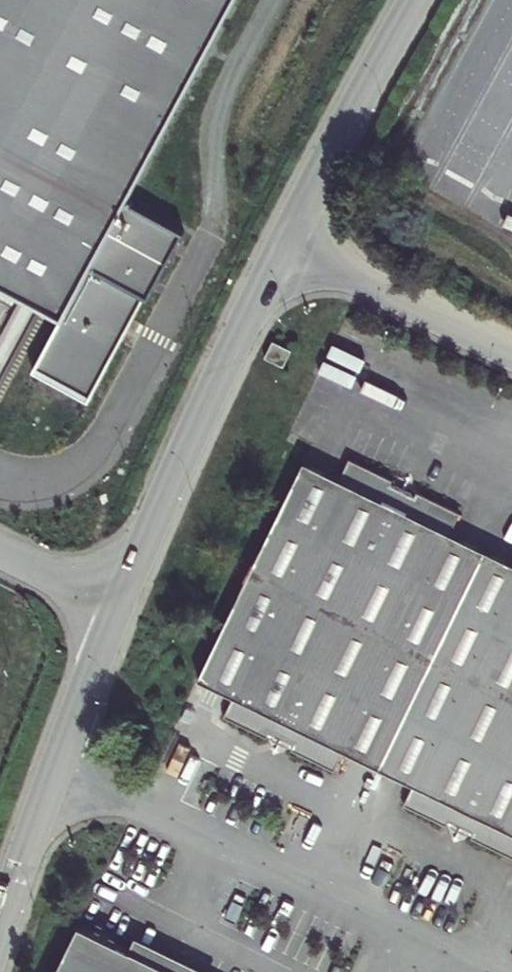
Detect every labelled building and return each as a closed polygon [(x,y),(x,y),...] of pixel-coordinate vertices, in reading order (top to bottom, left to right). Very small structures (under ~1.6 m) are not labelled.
[(1,279),(5,282),(21,290),(64,313),(35,366),(91,397),(145,296),(148,298),(185,231),(126,200),(234,0),(0,0),(0,279),(1,279)] [(292,351),(272,342),(263,360),(283,370),(292,351)] [(436,656),(486,550),(452,534),(459,512),(417,492),(414,498),(390,486),(392,479),(350,459),(341,479),(305,460),(254,566),(199,678),(235,695),(226,716),(266,736),(269,729),(296,742),(293,749),(336,769),(345,748),(382,767),(436,656)] [(436,656),(511,696),(511,563),(486,550),(436,656)] [(382,767),(414,783),(405,804),(448,825),(451,818),(475,829),(472,836),(511,857),(511,696),(436,656),(382,767)] [(130,950),(79,925),(56,971),(176,971),(130,950)] [(136,936),(130,950),(176,971),(209,971),(136,936)]
